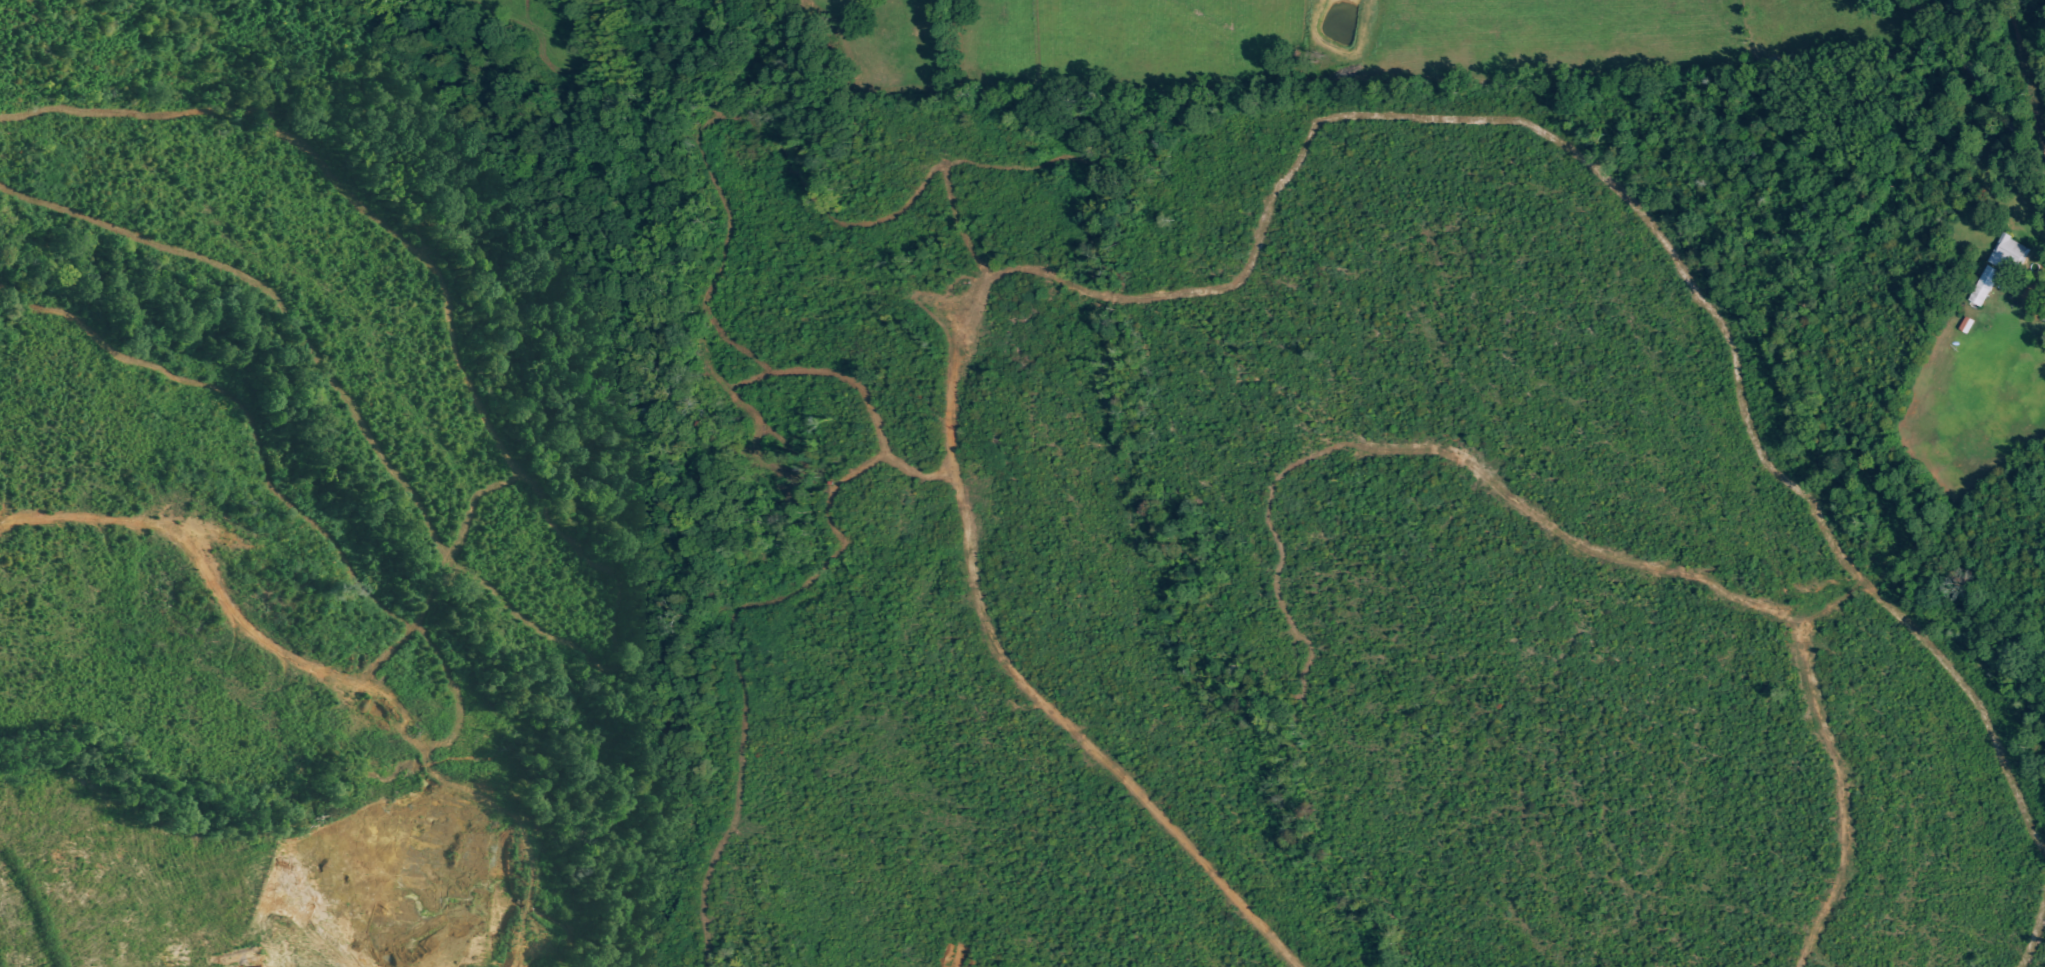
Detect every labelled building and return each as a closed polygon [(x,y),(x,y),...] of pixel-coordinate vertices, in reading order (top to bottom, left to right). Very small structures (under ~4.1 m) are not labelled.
[(2022,271),(2032,246),(2002,234),(1990,263),(2004,269),(2006,264),(2022,271)] [(1985,307),(2000,270),(1986,264),(1970,301),(1985,307)]
